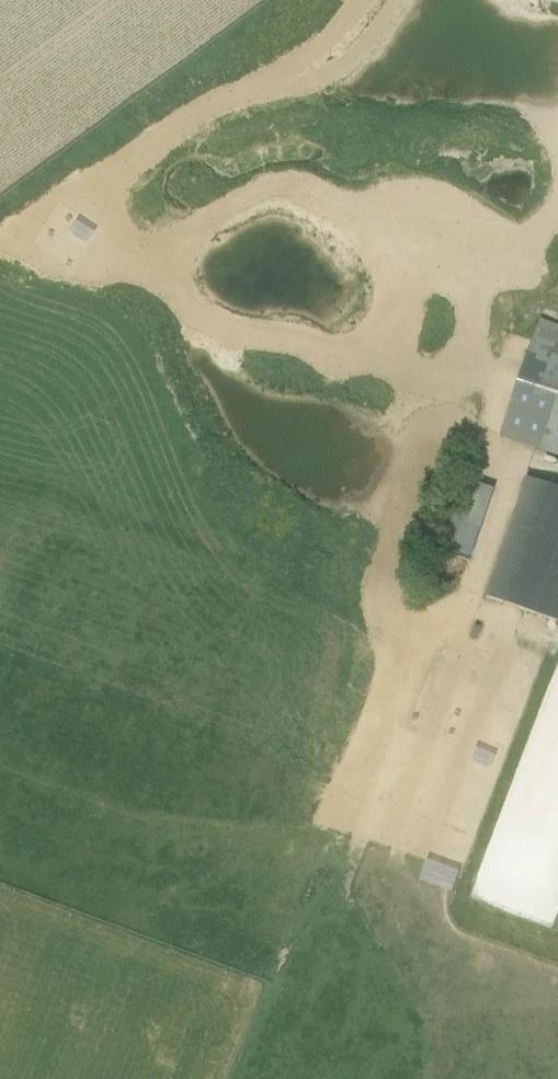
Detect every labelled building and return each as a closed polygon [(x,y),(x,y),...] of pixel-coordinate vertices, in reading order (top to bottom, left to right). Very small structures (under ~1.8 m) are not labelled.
[(557,458),(557,336),(537,329),(499,438),(557,458)] [(531,479),(493,597),(557,617),(557,488),(531,479)] [(463,480),(443,549),(473,558),(493,489),(463,480)]
